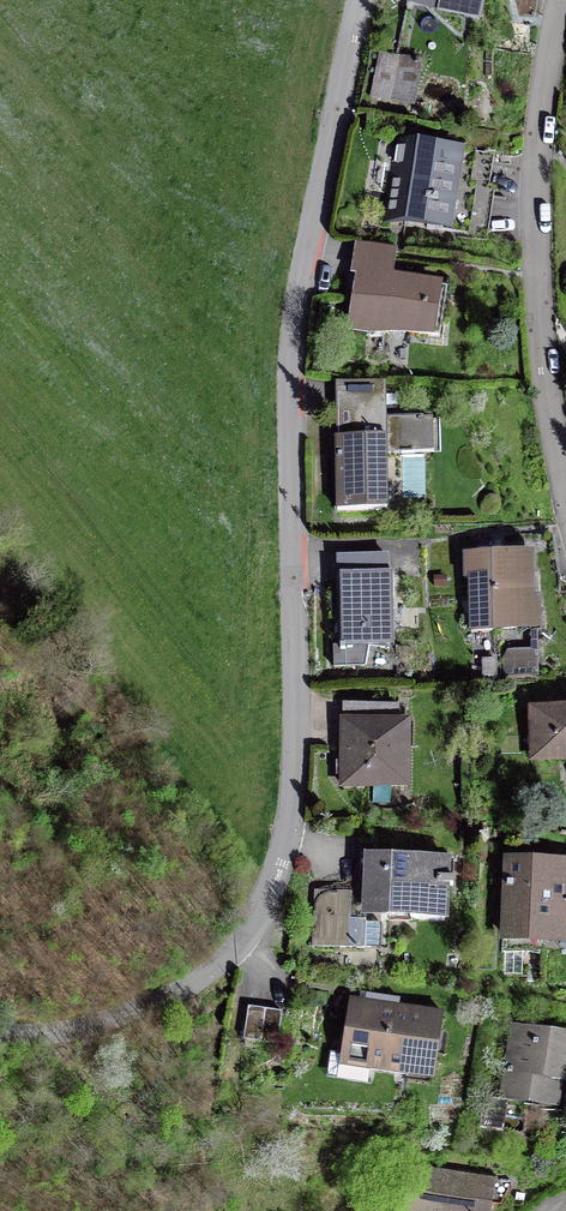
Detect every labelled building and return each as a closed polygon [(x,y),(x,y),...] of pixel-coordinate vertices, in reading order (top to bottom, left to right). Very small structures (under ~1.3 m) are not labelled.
[(423,60),(388,54),(380,95),(414,102),(423,60)] [(411,149),(399,147),(388,217),(405,219),(408,203),(403,203),(411,149)] [(487,161),(411,149),(403,203),(408,203),(405,219),(446,226),(449,207),(452,190),(445,189),(448,172),(485,178),(487,161)] [(482,195),(485,178),(448,172),(445,189),(452,190),(482,195)] [(485,213),(488,196),(482,195),(452,190),(449,207),(485,213)] [(482,232),(485,213),(449,207),(446,226),(482,232)] [(447,288),(391,278),(395,249),(357,244),(353,274),(360,275),(351,329),(369,330),(441,335),(447,288)] [(425,418),(385,418),(385,382),(337,382),(338,508),(380,508),(379,453),(425,453),(425,418)] [(528,545),(462,547),(464,611),(491,610),(491,626),(535,625),(534,601),(529,601),(529,591),(541,591),(540,553),(528,553),(528,545)] [(387,554),(338,555),(341,647),(334,647),(335,668),(365,668),(368,646),(390,649),(387,554)] [(398,704),(343,704),(343,786),(406,786),(406,749),(398,748),(398,704)] [(565,782),(565,709),(533,710),(534,757),(559,756),(565,782)] [(506,853),(503,936),(554,938),(554,924),(565,924),(565,855),(506,853)] [(446,856),(368,854),(366,910),(413,911),(413,918),(444,919),(446,856)] [(350,902),(314,900),(312,944),(380,948),(381,923),(349,921),(350,902)] [(442,1012),(351,998),(343,1054),(368,1057),(366,1066),(408,1073),(409,1064),(433,1067),(442,1012)] [(282,1011),(248,1006),(243,1038),(277,1043),(282,1011)] [(483,1125),(504,1127),(508,1099),(556,1105),(561,1071),(565,1072),(565,1031),(513,1024),(503,1096),(487,1094),(483,1125)] [(403,1210),(490,1210),(495,1180),(411,1166),(403,1210)]
